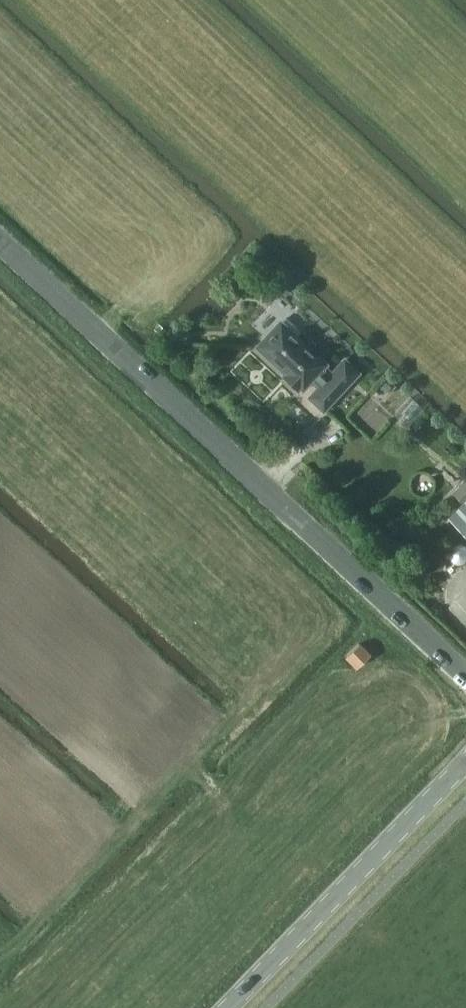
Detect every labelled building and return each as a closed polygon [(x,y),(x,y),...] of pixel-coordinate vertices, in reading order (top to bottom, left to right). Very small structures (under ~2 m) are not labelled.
[(325,410),(359,373),(346,360),(333,374),(324,366),(326,364),(311,350),(316,343),(304,331),(298,338),(282,323),(260,346),(305,387),(311,381),(312,379),(321,387),(312,397),(325,410)] [(349,413),(370,433),(392,411),(370,390),(349,413)] [(412,397),(396,415),(408,426),(424,409),(412,397)] [(456,494),(454,496),(463,505),(450,518),(465,534),(465,483),(456,494)] [(359,666),(371,655),(361,644),(349,655),(359,666)]
